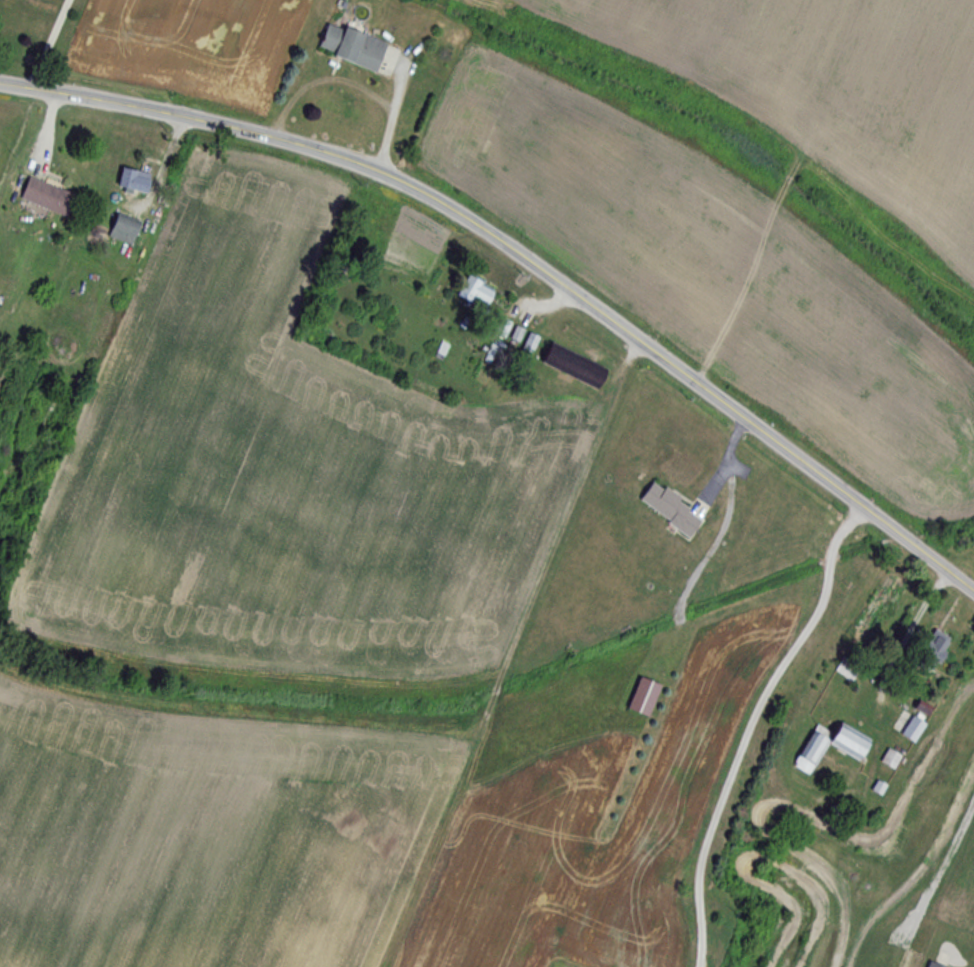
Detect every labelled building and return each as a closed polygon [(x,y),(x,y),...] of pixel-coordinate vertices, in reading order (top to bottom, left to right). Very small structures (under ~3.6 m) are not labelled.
[(387,44),(329,22),(319,49),(377,72),(387,44)] [(118,188),(146,195),(152,175),(123,167),(118,188)] [(70,216),(77,193),(29,179),(22,201),(70,216)] [(109,237),(131,246),(141,225),(118,215),(109,237)] [(490,305),(495,284),(464,278),(460,299),(490,305)] [(512,324),(503,319),(495,332),(503,337),(512,324)] [(654,481),(640,501),(690,538),(705,518),(654,481)] [(916,662),(934,673),(953,641),(935,630),(916,662)] [(852,681),(860,667),(844,657),(835,672),(852,681)] [(627,709),(649,718),(662,686),(640,677),(627,709)] [(915,743),(926,723),(912,716),(901,735),(915,743)] [(827,744),(860,762),(871,740),(842,724),(832,742),(812,732),(794,766),(810,775),(827,744)] [(881,761),(894,768),(901,757),(888,749),(881,761)]
